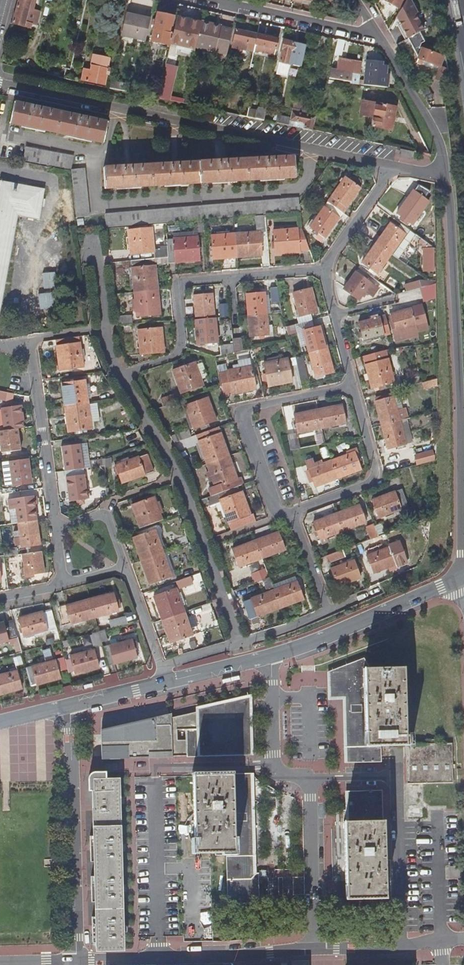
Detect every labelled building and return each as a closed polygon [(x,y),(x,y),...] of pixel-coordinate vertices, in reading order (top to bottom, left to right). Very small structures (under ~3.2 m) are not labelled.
[(29,0),(17,0),(10,25),(27,28),(28,25),(34,26),(38,11),(27,9),(29,0)] [(404,0),(383,0),(399,9),(404,0)] [(167,46),(170,34),(167,33),(171,17),(155,13),(149,42),(167,46)] [(191,50),(199,15),(190,13),(182,48),(191,50)] [(145,41),(149,19),(124,14),(120,35),(145,41)] [(227,54),(232,29),(220,27),(219,33),(211,31),(213,25),(200,22),(195,47),(227,54)] [(254,46),(256,36),(235,31),(231,50),(245,53),(247,44),(254,46)] [(274,50),(277,40),(256,36),(254,46),(252,54),(262,56),(263,53),(264,48),(274,50)] [(337,40),(334,58),(340,59),(343,41),(337,40)] [(300,68),(305,46),(284,42),(277,74),(286,76),(288,65),(300,68)] [(357,50),(358,44),(347,42),(345,47),(357,50)] [(439,55),(412,45),(407,59),(416,62),(418,58),(436,64),(439,55)] [(179,51),(168,49),(158,98),(169,100),(179,51)] [(109,74),(110,68),(107,67),(109,57),(99,55),(97,61),(92,60),(90,69),(84,67),(81,79),(103,83),(105,73),(109,74)] [(439,55),(436,64),(437,65),(432,78),(441,81),(446,68),(440,65),(443,56),(439,55)] [(51,69),(52,66),(34,62),(32,71),(60,77),(61,71),(51,69)] [(381,84),(384,66),(369,63),(364,84),(359,83),(358,88),(387,94),(389,85),(381,84)] [(352,77),(352,75),(355,76),(357,66),(347,64),(347,69),(345,73),(338,72),(331,70),(329,80),(350,84),(350,86),(357,88),(359,79),(352,77)] [(372,126),(392,130),(396,108),(362,100),(359,116),(373,119),(372,126)] [(102,144),(106,124),(13,104),(8,124),(102,144)] [(299,114),(300,106),(293,105),(291,112),(299,114)] [(249,108),(248,117),(264,120),(266,110),(258,108),(257,110),(249,108)] [(313,130),(317,111),(307,109),(306,115),(299,114),(291,112),(290,119),(288,125),(313,130)] [(288,125),(290,119),(276,117),(275,122),(288,125)] [(68,170),(70,157),(22,149),(20,162),(68,170)] [(412,160),(414,152),(401,149),(399,157),(412,160)] [(104,189),(295,178),(294,157),(103,168),(104,189)] [(87,217),(81,170),(69,172),(75,219),(87,217)] [(343,213),(361,188),(346,177),(328,202),(343,213)] [(17,216),(37,220),(43,190),(0,182),(0,305),(17,216)] [(425,208),(428,203),(414,192),(397,215),(412,226),(425,208)] [(106,228),(300,211),(300,205),(299,198),(106,215),(106,228)] [(325,237),(343,213),(328,202),(310,226),(313,228),(319,232),(325,237)] [(417,229),(430,212),(425,208),(412,226),(417,229)] [(262,256),(260,233),(266,232),(265,215),(256,216),(257,232),(236,234),(238,258),(262,256)] [(416,235),(401,224),(398,229),(391,224),(377,243),(392,254),(398,259),(416,235)] [(153,253),(151,229),(128,232),(131,256),(153,254),(153,253)] [(309,250),(302,230),(298,230),(298,229),(273,231),(276,255),(300,253),(300,251),(309,250)] [(197,237),(197,230),(173,233),(173,240),(197,237)] [(238,258),(236,234),(211,237),(213,261),(238,258)] [(200,261),(197,237),(173,240),(167,241),(167,249),(168,258),(169,264),(169,265),(200,261)] [(378,273),(392,254),(377,243),(363,263),(378,273)] [(436,272),(436,250),(434,248),(424,248),(424,272),(436,272)] [(168,258),(167,249),(159,249),(160,252),(153,253),(153,254),(154,260),(168,258)] [(158,291),(155,265),(169,264),(168,258),(154,260),(131,263),(132,269),(134,288),(135,294),(158,291)] [(379,288),(356,272),(344,290),(359,301),(367,290),(374,295),(379,288)] [(429,286),(427,281),(425,282),(424,280),(420,281),(421,288),(429,286)] [(421,288),(420,281),(404,285),(406,292),(420,288),(421,288)] [(436,298),(436,284),(429,286),(421,288),(420,288),(424,302),(436,298)] [(319,312),(313,288),(295,293),(298,307),(301,317),(311,314),(319,312)] [(278,304),(277,289),(270,289),(272,305),(278,304)] [(160,315),(158,291),(135,294),(135,300),(137,313),(137,318),(160,315)] [(267,314),(265,293),(246,295),(248,316),(267,314)] [(215,319),(212,295),(194,296),(196,321),(215,319)] [(412,308),(391,314),(391,315),(396,331),(417,325),(418,330),(429,327),(423,304),(412,307),(412,308)] [(229,316),(228,306),(220,307),(221,317),(229,316)] [(312,320),(311,314),(301,317),(298,307),(294,308),(299,324),(312,320)] [(269,335),(267,314),(248,316),(250,337),(269,335)] [(389,333),(385,315),(360,322),(363,331),(364,337),(365,339),(389,333)] [(389,316),(396,343),(420,337),(419,333),(429,330),(429,327),(418,330),(417,325),(396,331),(391,315),(389,316)] [(133,326),(132,317),(117,319),(118,328),(133,326)] [(217,344),(215,319),(196,321),(199,346),(217,344)] [(311,321),(297,325),(299,331),(299,332),(303,348),(309,346),(305,329),(313,327),(311,321)] [(329,348),(323,324),(313,327),(305,329),(309,346),(311,353),(329,348)] [(299,331),(297,325),(285,328),(288,335),(299,332),(299,331)] [(165,354),(162,329),(139,331),(141,356),(165,354)] [(56,340),(60,371),(83,368),(82,360),(84,360),(83,349),(80,349),(78,336),(56,340)] [(243,352),(241,339),(233,340),(233,346),(234,354),(243,352)] [(234,354),(233,346),(221,347),(221,356),(234,354)] [(336,372),(329,348),(311,353),(318,377),(336,372)] [(395,382),(386,350),(368,355),(376,387),(395,382)] [(253,366),(252,359),(228,364),(230,371),(253,366)] [(295,382),(290,359),(267,363),(272,386),(295,382)] [(208,377),(202,360),(196,362),(202,379),(208,377)] [(202,379),(196,362),(173,371),(182,394),(204,385),(202,379)] [(309,380),(306,364),(299,365),(303,381),(309,380)] [(258,389),(253,366),(230,371),(230,372),(222,374),(225,385),(227,394),(234,393),(234,394),(258,389)] [(437,385),(437,377),(421,382),(422,389),(437,385)] [(89,405),(85,381),(62,384),(65,408),(89,405)] [(177,399),(176,394),(161,400),(164,408),(167,407),(173,405),(178,403),(177,399)] [(400,420),(395,403),(398,403),(396,396),(390,398),(389,394),(383,396),(384,399),(375,402),(382,425),(400,420)] [(410,418),(407,408),(404,408),(402,399),(396,396),(398,403),(395,403),(400,420),(410,418)] [(218,421),(209,398),(187,407),(189,412),(195,429),(195,430),(202,427),(210,424),(218,421)] [(69,432),(92,429),(91,422),(100,421),(98,404),(89,405),(65,408),(69,432)] [(347,423),(343,405),(320,410),(323,428),(347,423)] [(17,408),(0,410),(0,418),(2,431),(14,429),(20,429),(17,408)] [(323,428),(320,410),(295,415),(299,434),(303,433),(323,428)] [(195,429),(189,412),(186,413),(192,430),(195,429)] [(407,444),(400,420),(382,425),(388,449),(398,447),(406,444),(407,444)] [(14,429),(2,431),(0,431),(0,453),(17,450),(14,429)] [(176,444),(193,437),(191,431),(172,438),(176,444)] [(230,457),(222,433),(200,441),(200,444),(206,459),(208,465),(230,457)] [(302,449),(300,438),(299,439),(290,440),(292,451),(302,449)] [(90,461),(88,444),(80,445),(84,469),(91,468),(90,461)] [(84,469),(80,445),(62,448),(66,472),(84,469)] [(331,457),(328,448),(321,450),(325,460),(331,457)] [(364,462),(359,449),(348,453),(348,455),(355,452),(360,464),(364,462)] [(360,464),(355,452),(348,455),(333,461),(339,478),(362,469),(360,464)] [(152,473),(146,455),(116,466),(122,483),(152,473)] [(210,489),(212,496),(226,491),(239,487),(244,485),(242,478),(238,480),(230,457),(208,465),(211,473),(214,482),(216,487),(210,489)] [(28,484),(24,459),(6,462),(9,487),(28,484)] [(106,466),(106,459),(90,461),(91,468),(106,466)] [(339,478),(333,461),(310,470),(310,471),(315,483),(316,487),(339,478)] [(6,462),(0,462),(0,476),(2,488),(9,487),(6,462)] [(89,500),(87,492),(84,469),(66,472),(70,503),(89,500)] [(315,483),(310,471),(307,473),(311,484),(315,483)] [(227,518),(232,532),(257,523),(254,515),(251,516),(243,493),(241,493),(239,487),(226,491),(212,496),(207,498),(210,506),(217,503),(220,513),(222,512),(225,519),(227,518)] [(407,509),(401,492),(371,503),(377,520),(407,509)] [(157,503),(155,497),(144,501),(142,495),(128,500),(130,506),(132,505),(140,528),(163,520),(161,514),(157,503)] [(31,505),(29,497),(12,500),(15,524),(33,521),(31,505)] [(15,524),(12,500),(4,501),(8,525),(15,524)] [(365,525),(359,508),(336,516),(342,533),(365,525)] [(336,516),(313,525),(321,546),(327,543),(326,539),(342,533),(336,516)] [(36,545),(33,521),(15,524),(18,548),(36,545)] [(384,534),(380,525),(373,528),(377,537),(384,534)] [(162,536),(162,534),(163,531),(162,528),(160,526),(157,526),(138,532),(139,536),(155,530),(161,547),(165,546),(162,536)] [(286,552),(280,535),(274,537),(270,527),(253,533),(256,543),(262,561),(286,552)] [(373,528),(373,527),(365,530),(370,542),(377,539),(377,537),(373,528)] [(161,547),(155,530),(139,536),(132,538),(141,562),(163,554),(161,547)] [(262,561),(256,543),(233,551),(239,569),(262,561)] [(15,555),(14,549),(0,551),(1,558),(15,555)] [(395,567),(389,550),(367,558),(373,575),(395,567)] [(41,573),(38,552),(19,555),(21,568),(22,576),(32,575),(41,573)] [(175,575),(167,552),(163,554),(171,577),(175,575)] [(346,559),(343,552),(326,558),(329,566),(346,559)] [(171,577),(163,554),(141,562),(148,585),(171,577)] [(360,580),(353,563),(331,571),(337,588),(360,580)] [(32,578),(32,575),(22,576),(21,568),(19,569),(20,580),(32,578)] [(193,585),(190,577),(176,582),(179,590),(193,585)] [(274,592),(297,584),(295,579),(272,588),(273,589),(274,592)] [(272,588),(269,580),(263,582),(267,592),(273,589),(272,588)] [(303,601),(297,584),(274,592),(280,610),(303,601)] [(184,613),(176,589),(153,597),(161,620),(184,613)] [(280,610),(274,592),(250,601),(257,618),(280,610)] [(118,612),(113,594),(90,600),(95,618),(118,612)] [(95,618),(90,600),(60,608),(64,626),(95,618)] [(257,618),(250,601),(244,603),(250,621),(257,618)] [(56,628),(52,612),(43,615),(43,613),(19,619),(24,637),(56,628)] [(186,619),(184,613),(161,620),(169,644),(177,641),(182,639),(192,636),(189,629),(186,619)] [(126,623),(124,616),(109,620),(111,628),(126,623)] [(13,622),(5,625),(4,624),(0,625),(0,644),(17,639),(13,622)] [(104,630),(98,631),(101,642),(107,640),(104,630)] [(101,642),(98,631),(91,633),(94,646),(102,644),(101,642)] [(138,657),(133,638),(109,645),(103,647),(108,665),(138,657)] [(196,648),(194,641),(188,643),(190,650),(196,648)] [(99,667),(94,649),(70,655),(75,674),(99,667)] [(327,686),(327,699),(339,699),(341,762),(380,762),(380,746),(405,745),(403,668),(382,669),(381,652),(326,672),(327,686)] [(25,668),(30,686),(60,678),(55,660),(53,660),(52,657),(45,659),(45,662),(25,668)] [(16,670),(0,675),(0,694),(21,688),(16,670)] [(247,758),(246,701),(201,711),(201,733),(186,733),(186,759),(247,758)] [(155,718),(101,731),(102,759),(148,759),(148,753),(171,753),(171,759),(186,759),(186,733),(201,733),(201,711),(170,718),(172,723),(155,724),(155,718)] [(415,745),(405,745),(406,783),(452,782),(451,744),(443,744),(442,737),(436,737),(436,745),(433,745),(433,739),(425,740),(425,745),(422,745),(422,742),(415,742),(415,745)] [(87,791),(92,791),(93,836),(89,836),(90,862),(94,862),(94,877),(90,877),(91,902),(95,902),(96,917),(91,917),(92,943),(97,943),(97,950),(122,950),(121,932),(127,932),(127,926),(121,926),(120,892),(126,892),(125,885),(120,885),(119,852),(124,851),(124,845),(118,845),(117,805),(123,804),(123,797),(117,797),(116,780),(104,781),(104,773),(93,773),(92,773),(91,774),(90,775),(88,776),(88,777),(87,779),(87,781),(87,791)] [(196,776),(197,855),(217,855),(218,904),(249,904),(248,775),(196,776)] [(343,822),(346,901),(384,900),(381,791),(342,792),(343,797),(343,822)] [(451,876),(461,876),(461,867),(451,867),(451,876)]
